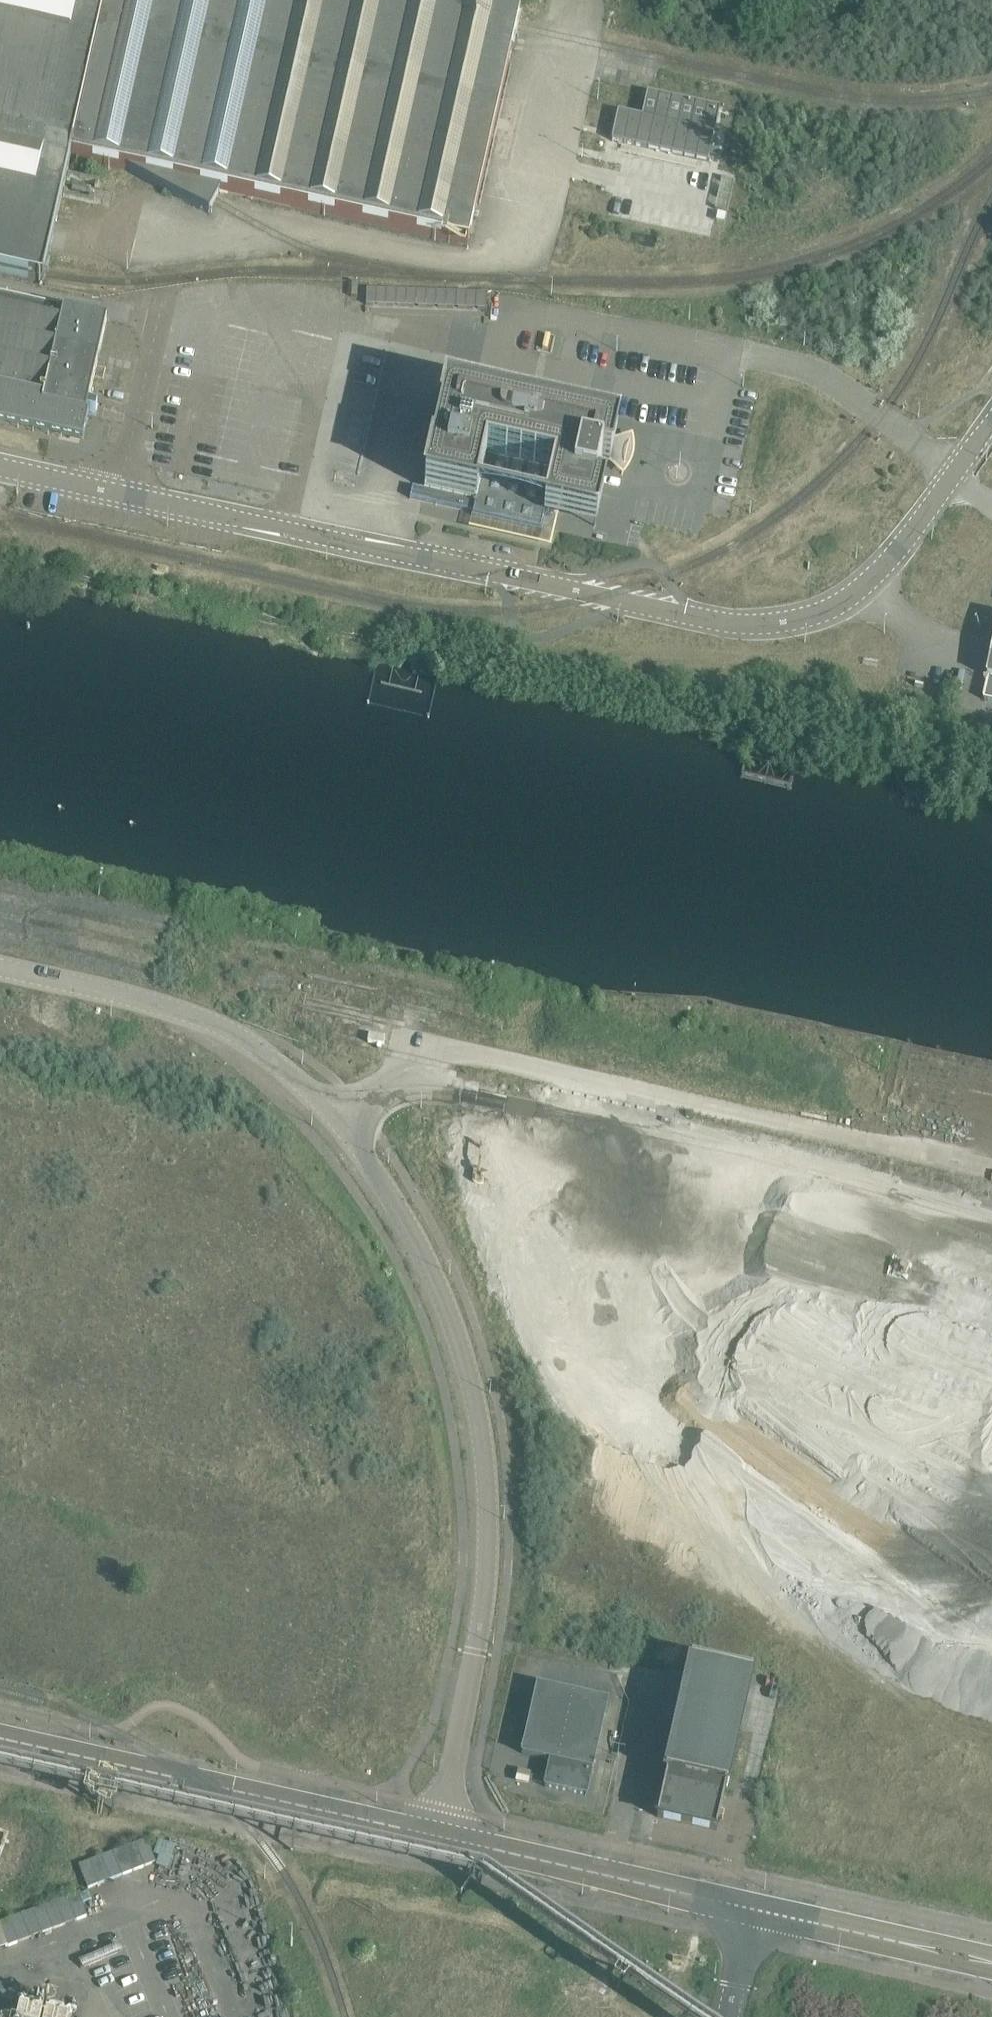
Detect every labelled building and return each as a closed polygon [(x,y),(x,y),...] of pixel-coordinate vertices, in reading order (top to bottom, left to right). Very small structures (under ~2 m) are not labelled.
[(42,286),(47,264),(48,259),(48,257),(49,255),(62,197),(62,194),(66,176),(67,173),(71,158),(123,170),(128,171),(208,212),(211,207),(214,202),(215,200),(216,197),(218,193),(219,191),(253,198),(467,246),(487,154),(497,111),(500,96),(516,28),(517,22),(519,12),(465,0),(0,0),(0,277),(42,286)] [(617,111),(611,140),(707,161),(719,108),(646,92),(641,116),(617,111)] [(486,308),(486,291),(367,286),(367,303),(486,308)] [(80,438),(86,411),(95,413),(97,405),(88,403),(107,319),(0,295),(0,420),(80,438)] [(540,529),(551,483),(595,493),(603,452),(602,452),(604,445),(604,446),(606,438),(592,435),(594,430),(444,397),(432,453),(482,464),(471,514),(540,529)] [(690,1662),(665,1775),(666,1776),(657,1816),(716,1829),(725,1788),(726,1788),(751,1676),(690,1662)] [(607,1700),(537,1685),(522,1753),(591,1768),(607,1700)] [(586,1795),(591,1769),(549,1760),(545,1778),(544,1785),(586,1795)] [(148,1840),(79,1860),(86,1882),(155,1862),(148,1840)] [(0,1921),(0,1949),(87,1916),(78,1892),(0,1921)] [(38,2002),(23,1998),(18,2016),(70,2016),(74,2003),(40,1994),(38,2002)]
